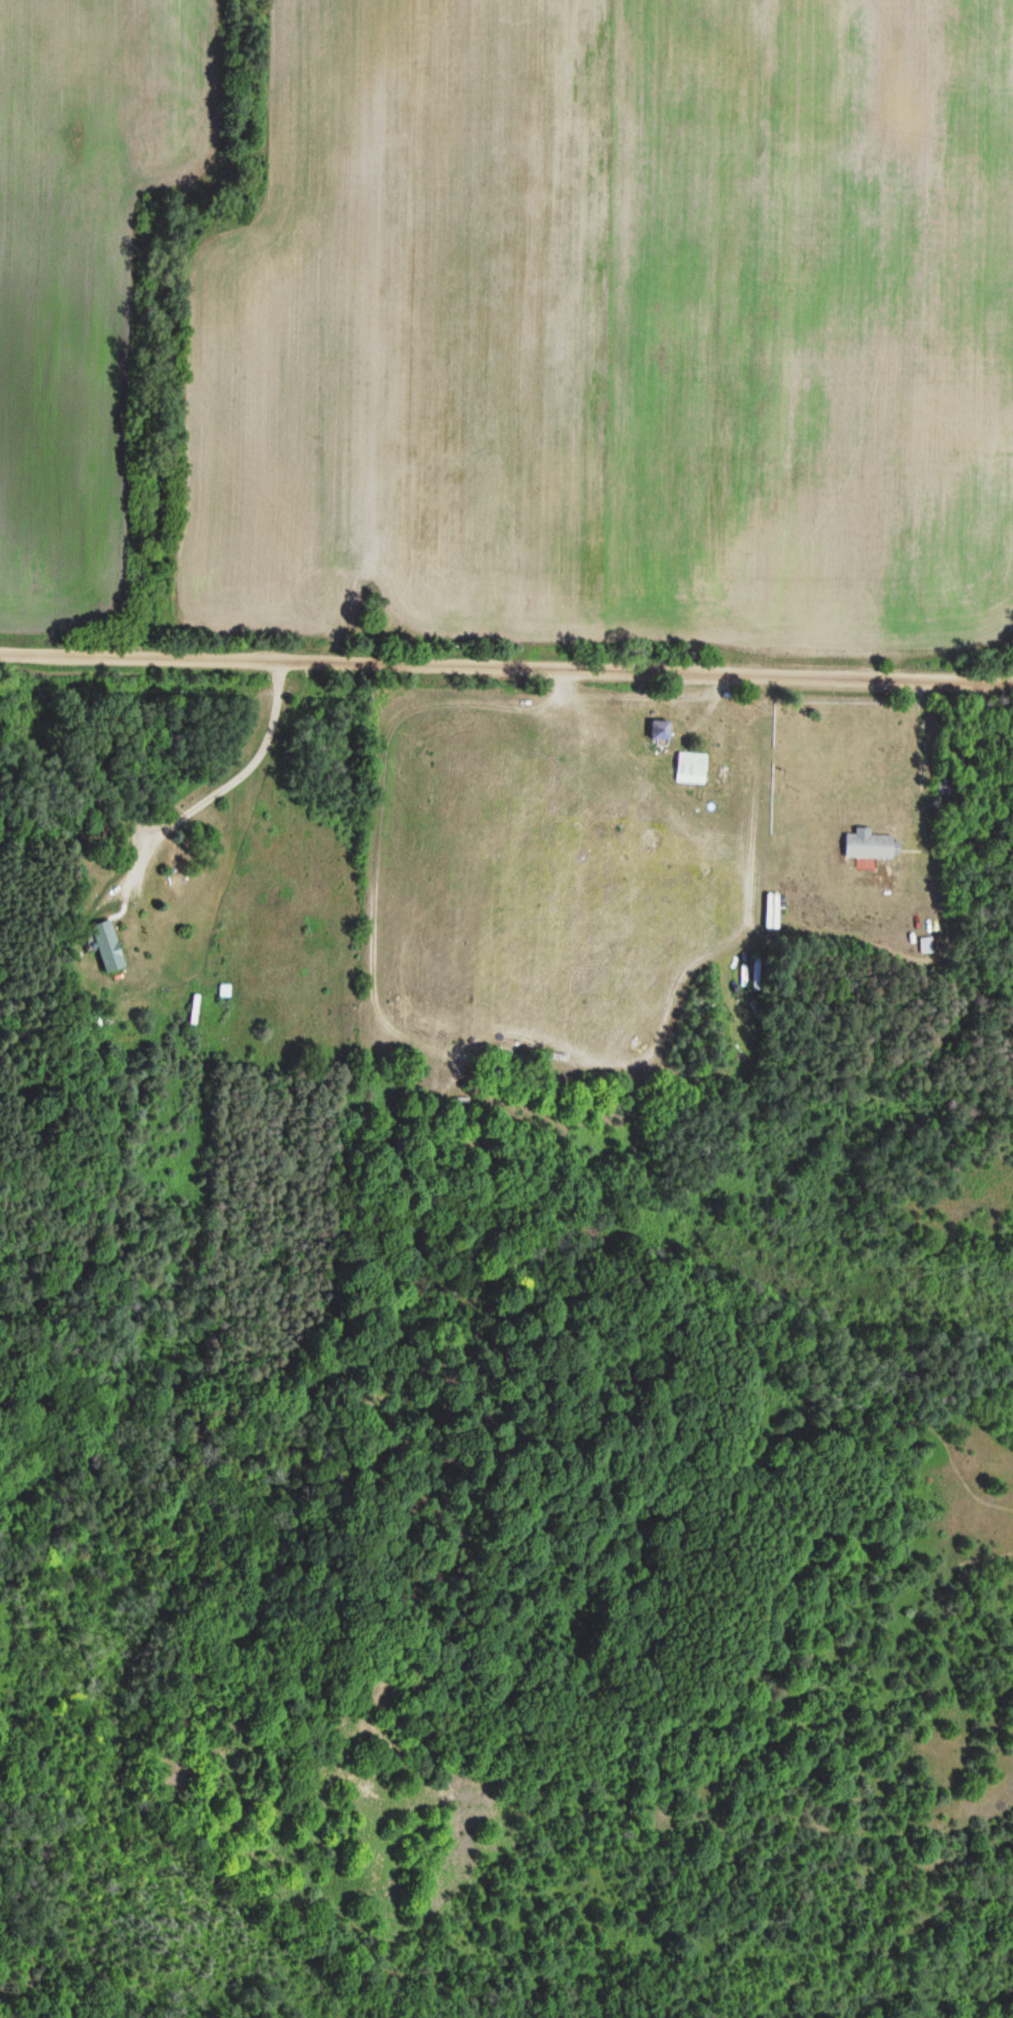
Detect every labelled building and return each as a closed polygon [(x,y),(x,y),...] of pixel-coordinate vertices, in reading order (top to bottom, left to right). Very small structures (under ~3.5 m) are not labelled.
[(669,740),(669,722),(650,722),(650,740),(669,740)] [(705,784),(705,754),(676,754),(676,784),(705,784)] [(891,836),(844,834),(843,857),(890,859),(891,836)] [(776,895),(765,895),(765,928),(776,928),(776,895)] [(90,926),(105,973),(124,967),(109,920),(90,926)] [(931,939),(919,939),(919,953),(931,953),(931,939)]
